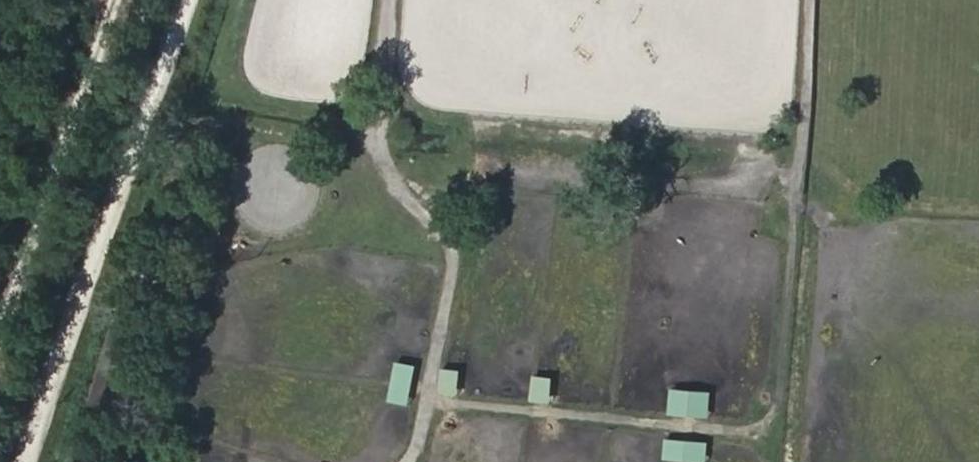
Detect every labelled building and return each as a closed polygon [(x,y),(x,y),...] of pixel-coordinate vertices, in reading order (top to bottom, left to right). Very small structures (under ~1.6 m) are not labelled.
[(537,397),(552,398),(554,377),(540,375),(537,397)] [(715,416),(717,390),(676,386),(674,413),(715,416)]
